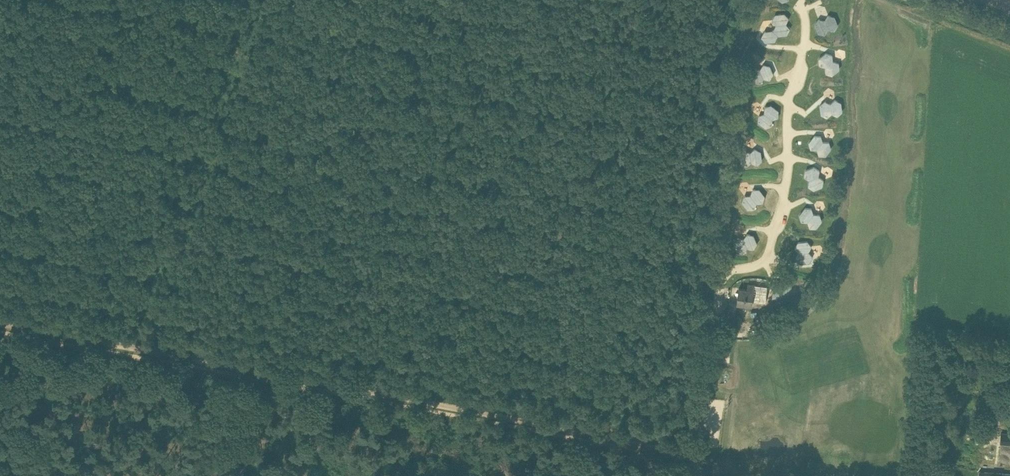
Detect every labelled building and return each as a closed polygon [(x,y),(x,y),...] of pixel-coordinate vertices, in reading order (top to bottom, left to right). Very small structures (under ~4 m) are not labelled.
[(762,37),(766,41),(775,41),(778,35),(787,34),(790,29),(786,24),(789,18),(784,14),(775,15),(772,20),(776,25),(774,30),(765,31),(762,37)] [(816,25),(819,34),(825,35),(829,30),(835,31),(838,26),(835,17),(829,16),(825,21),(819,20),(816,25)] [(826,73),(832,74),(839,69),(839,62),(833,61),(833,55),(826,53),(819,58),(820,65),(826,66),(826,73)] [(754,82),(760,83),(764,78),(770,79),(773,74),(770,66),(764,64),(760,70),(754,68),(751,74),(754,82)] [(821,114),(827,117),(832,113),(837,116),(842,111),(841,102),(835,100),(831,104),(825,101),(820,105),(821,114)] [(759,122),(766,127),(772,125),(772,119),(778,117),(778,110),(771,105),(765,107),(765,113),(759,115),(759,122)] [(809,143),(811,149),(817,149),(819,155),(826,155),(831,148),(829,142),(823,142),(821,136),(815,136),(809,143)] [(741,163),(747,166),(751,162),(757,165),(762,160),(761,151),(755,149),(750,153),(745,150),(740,154),(741,163)] [(805,177),(810,180),(808,186),(814,189),(822,186),(823,180),(818,176),(820,170),(814,167),(806,170),(805,177)] [(743,202),(748,209),(755,208),(756,203),(763,202),(765,196),(759,189),(753,189),(751,195),(745,196),(743,202)] [(800,215),(802,221),(808,221),(810,227),(816,228),(822,220),(820,214),(814,214),(812,208),(805,208),(800,215)] [(734,243),(738,251),(744,253),(747,248),(753,249),(757,244),(753,235),(747,234),(744,239),(738,238),(734,243)] [(798,242),(795,248),(799,252),(796,258),(800,263),(809,262),(812,256),(808,252),(811,246),(807,241),(798,242)] [(737,303),(742,304),(752,305),(753,301),(766,303),(768,286),(751,285),(751,289),(739,288),(737,303)]
